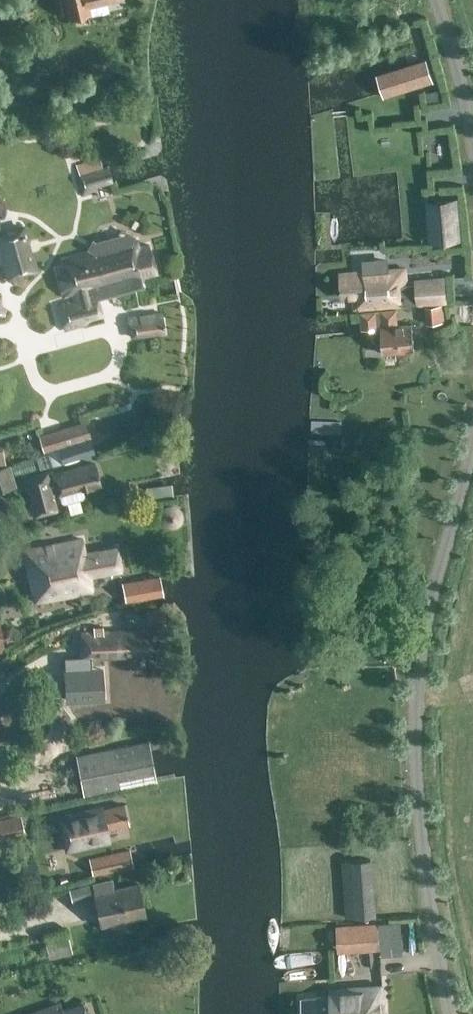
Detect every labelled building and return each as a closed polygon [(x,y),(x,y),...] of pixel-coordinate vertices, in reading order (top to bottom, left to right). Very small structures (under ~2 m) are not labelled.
[(89,12),(90,15),(118,9),(117,5),(121,4),(119,0),(64,0),(68,17),(89,12)] [(359,62),(366,98),(435,73),(427,40),(359,62)] [(359,172),(354,172),(347,107),(313,120),(315,178),(359,172)] [(92,189),(112,182),(108,165),(102,166),(98,157),(75,164),(78,173),(75,176),(81,197),(89,195),(92,189)] [(459,239),(456,198),(427,201),(430,242),(459,239)] [(34,268),(22,225),(0,231),(0,244),(8,275),(34,268)] [(157,273),(148,241),(138,244),(136,236),(132,237),(134,234),(125,228),(123,232),(94,239),(91,238),(85,248),(92,252),(60,260),(62,266),(53,268),(60,298),(70,296),(71,299),(55,303),(62,331),(85,326),(88,320),(104,316),(100,297),(143,287),(141,277),(157,273)] [(404,268),(339,272),(341,295),(352,294),(353,308),(406,304),(404,268)] [(414,279),(417,304),(446,301),(443,276),(414,279)] [(444,321),(442,304),(424,306),(426,324),(444,321)] [(362,327),(381,325),(383,352),(413,349),(411,323),(397,325),(395,309),(361,312),(362,327)] [(162,312),(127,316),(130,336),(164,332),(162,312)] [(95,452),(89,437),(90,437),(84,420),(38,434),(40,440),(43,452),(44,451),(45,455),(47,454),(51,465),(62,462),(62,463),(95,452)] [(14,475),(36,469),(33,459),(11,465),(14,475)] [(52,473),(53,474),(48,476),(46,470),(24,476),(35,515),(57,509),(52,493),(57,492),(58,494),(99,483),(93,462),(52,473)] [(14,485),(8,466),(0,468),(0,489),(14,485)] [(87,575),(118,568),(114,548),(83,554),(80,539),(24,551),(35,600),(90,589),(87,575)] [(159,577),(125,583),(128,602),(162,595),(159,577)] [(163,609),(146,610),(147,621),(164,620),(163,609)] [(93,626),(93,633),(81,634),(82,656),(134,653),(134,651),(150,650),(149,630),(103,632),(102,626),(93,626)] [(50,674),(74,676),(76,651),(52,650),(50,674)] [(76,755),(84,796),(156,781),(147,741),(76,755)] [(57,816),(65,850),(109,840),(106,828),(128,823),(124,804),(102,809),(101,806),(57,816)] [(0,818),(0,840),(25,835),(20,814),(0,818)] [(92,859),(97,878),(131,869),(126,850),(92,859)] [(371,858),(343,860),(347,916),(375,915),(371,858)] [(70,885),(87,883),(86,872),(69,874),(70,885)] [(114,886),(112,879),(68,889),(71,902),(94,897),(100,924),(145,914),(137,881),(114,886)] [(378,922),(379,948),(380,953),(395,943),(398,943),(396,921),(378,922)] [(378,922),(335,924),(337,951),(379,948),(378,922)] [(48,956),(71,951),(67,929),(43,934),(48,956)] [(328,995),(306,997),(307,1013),(383,1013),(380,983),(328,987),(328,995)] [(29,1013),(87,1013),(82,1001),(61,1009),(59,1003),(29,1013)]
